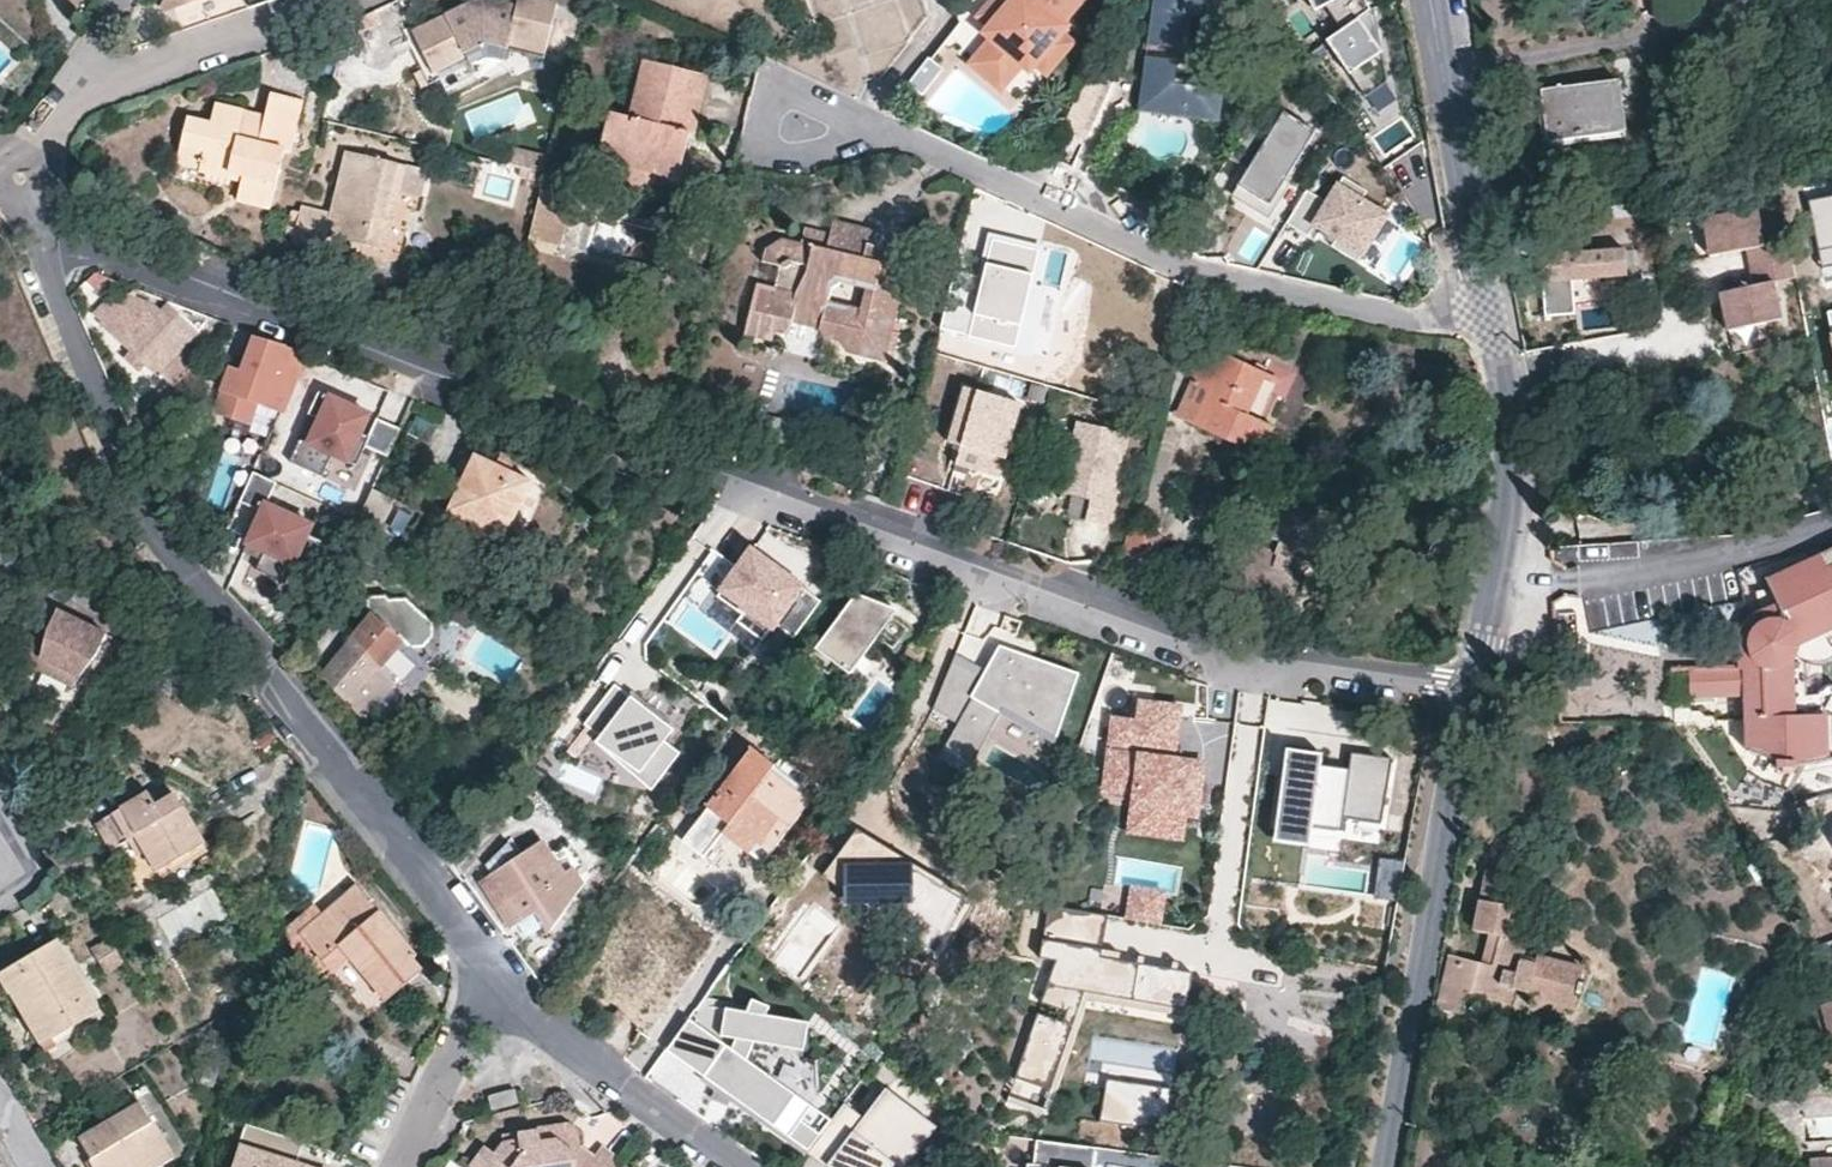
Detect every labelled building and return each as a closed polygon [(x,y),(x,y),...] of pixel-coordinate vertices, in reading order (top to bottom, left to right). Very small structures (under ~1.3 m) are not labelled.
[(165,1),(171,8),(188,2),(191,0),(166,0),(165,1)] [(482,46),(506,52),(507,43),(544,50),(555,8),(523,0),(517,0),(515,9),(505,7),(474,0),(473,0),(405,33),(426,73),(482,46)] [(515,9),(517,0),(506,0),(505,7),(515,9)] [(1024,4),(1018,0),(997,0),(981,21),(1000,35),(989,49),(1020,73),(1030,59),(1049,74),(1072,44),(1054,30),(1065,16),(1068,18),(1082,0),(1027,0),(1024,4)] [(1214,113),(1154,106),(1159,59),(1184,62),(1184,48),(1153,45),(1159,0),(1149,0),(1147,18),(1137,115),(1222,123),(1230,30),(1223,29),(1221,52),(1197,50),(1195,63),(1220,66),(1214,113)] [(1153,45),(1184,48),(1189,9),(1190,0),(1159,0),(1153,45)] [(1189,9),(1200,10),(1201,0),(1190,0),(1189,9)] [(1221,52),(1223,29),(1230,30),(1234,0),(1201,0),(1200,10),(1197,50),(1221,52)] [(1313,14),(1341,0),(1306,0),(1313,14)] [(162,8),(163,11),(171,8),(165,1),(162,8)] [(1322,40),(1362,96),(1384,81),(1369,7),(1322,40)] [(542,60),(544,50),(507,43),(506,52),(542,60)] [(426,73),(429,80),(481,57),(503,61),(506,52),(482,46),(426,73)] [(1020,73),(989,49),(974,67),(1005,92),(1020,73)] [(1159,59),(1154,106),(1214,113),(1220,66),(1195,63),(1192,88),(1181,87),(1184,62),(1159,59)] [(644,61),(631,118),(608,112),(600,148),(622,153),(619,166),(656,174),(660,160),(682,165),(690,134),(676,131),(679,120),(696,123),(708,75),(644,61)] [(941,77),(928,66),(910,88),(923,99),(941,77)] [(1098,112),(1111,85),(1087,74),(1074,101),(1089,108),(1098,112)] [(1384,81),(1362,96),(1370,108),(1387,96),(1384,81)] [(1617,83),(1604,85),(1608,130),(1563,136),(1563,131),(1547,132),(1544,112),(1536,113),(1542,149),(1624,137),(1617,83)] [(1608,130),(1604,85),(1541,93),(1544,112),(1547,132),(1563,131),(1563,136),(1608,130)] [(1252,157),(1240,178),(1272,197),(1288,171),(1318,121),(1286,101),(1283,105),(1262,92),(1232,144),(1252,157)] [(257,117),(255,126),(236,121),(238,113),(209,107),(205,127),(182,122),(176,149),(199,154),(194,174),(238,183),(234,200),(234,204),(266,212),(280,155),(286,155),(298,103),(263,95),(257,117)] [(1089,108),(1074,101),(1062,127),(1078,134),(1089,108)] [(238,113),(236,121),(255,126),(257,117),(238,113)] [(694,135),(696,123),(679,120),(676,131),(690,134),(694,135)] [(600,148),(597,160),(619,166),(622,153),(600,148)] [(176,149),(173,169),(194,174),(199,154),(176,149)] [(404,164),(346,150),(332,211),(301,204),(292,239),(323,247),(324,243),(327,234),(362,242),(384,247),(404,164)] [(542,174),(546,159),(511,151),(508,165),(542,174)] [(660,160),(656,174),(677,180),(682,165),(660,160)] [(619,166),(615,182),(652,190),(656,174),(619,166)] [(1272,197),(1240,178),(1234,188),(1271,211),(1293,174),(1288,171),(1272,197)] [(1305,190),(1285,223),(1305,236),(1313,223),(1336,237),(1331,246),(1356,261),(1384,215),(1358,200),(1364,190),(1341,176),(1325,202),(1305,190)] [(571,196),(539,188),(527,240),(557,247),(571,196)] [(1813,195),(1830,267),(1831,266),(1831,191),(1813,195)] [(1765,245),(1758,208),(1703,218),(1709,249),(1719,247),(1721,255),(1748,250),(1751,267),(1793,260),(1790,241),(1765,245)] [(832,222),(829,235),(825,250),(811,247),(814,232),(804,229),(800,245),(780,240),(764,249),(761,263),(778,265),(772,288),(757,285),(745,334),(772,341),(774,330),(788,334),(791,322),(793,313),(820,319),(818,327),(821,336),(838,340),(848,354),(884,361),(891,331),(909,255),(868,245),(871,230),(832,222)] [(829,235),(814,232),(811,247),(825,250),(829,235)] [(359,250),(362,242),(327,234),(324,243),(359,250)] [(1071,259),(992,237),(966,332),(1045,354),(1071,259)] [(1721,255),(1719,247),(1709,249),(1710,257),(1721,255)] [(1547,283),(1549,316),(1579,314),(1576,281),(1626,278),(1625,251),(1543,256),(1544,283),(1547,283)] [(1781,320),(1774,283),(1797,278),(1793,260),(1751,267),(1755,285),(1730,290),(1732,298),(1721,300),(1727,330),(1781,320)] [(1732,298),(1730,290),(1720,292),(1721,300),(1732,298)] [(103,323),(132,352),(126,357),(138,368),(144,362),(165,382),(170,387),(187,371),(197,360),(182,347),(194,332),(168,306),(159,315),(150,308),(152,303),(128,294),(127,295),(103,323)] [(793,313),(791,322),(818,327),(820,319),(793,313)] [(884,361),(890,362),(898,332),(891,331),(884,361)] [(280,412),(305,357),(282,347),(253,340),(241,374),(228,369),(213,412),(247,424),(254,403),(280,412)] [(1264,373),(1207,349),(1176,419),(1260,457),(1272,429),(1264,426),(1244,418),(1264,373)] [(147,410),(165,428),(204,388),(187,371),(170,387),(147,410)] [(1020,405),(964,389),(958,408),(971,412),(966,428),(954,424),(948,444),(961,447),(955,466),(998,478),(1020,405)] [(360,411),(319,392),(309,415),(320,420),(310,443),(301,439),(290,462),(322,477),(332,454),(357,465),(365,447),(370,437),(352,429),(360,411)] [(370,437),(378,419),(360,411),(352,429),(370,437)] [(429,445),(437,427),(415,416),(407,434),(429,445)] [(386,458),(400,430),(378,419),(370,437),(365,447),(386,458)] [(1127,435),(1076,423),(1059,494),(1089,501),(1084,522),(1104,527),(1127,435)] [(534,485),(477,456),(448,513),(505,543),(534,485)] [(308,535),(312,524),(267,504),(276,483),(252,472),(238,502),(262,513),(248,543),(264,551),(256,570),(286,583),(294,564),(309,571),(322,541),(308,535)] [(390,499),(371,489),(356,523),(376,532),(390,499)] [(395,501),(390,499),(376,532),(380,533),(395,501)] [(1323,500),(1313,521),(1283,510),(1270,539),(1278,543),(1274,554),(1226,536),(1208,588),(1285,618),(1301,580),(1282,572),(1287,560),(1292,550),(1295,542),(1336,559),(1355,566),(1365,542),(1344,532),(1354,508),(1323,500)] [(1159,537),(1130,530),(1120,567),(1147,574),(1150,575),(1159,537)] [(1295,542),(1292,550),(1333,567),(1336,559),(1295,542)] [(793,639),(819,605),(749,554),(716,599),(740,617),(736,623),(762,642),(774,625),(793,639)] [(1748,666),(1737,668),(1688,668),(1688,697),(1720,698),(1743,697),(1745,750),(1775,761),(1776,767),(1794,767),(1793,759),(1828,751),(1827,715),(1806,713),(1803,663),(1804,657),(1802,642),(1831,628),(1831,567),(1827,570),(1820,557),(1765,582),(1775,606),(1762,615),(1764,622),(1747,640),(1748,666)] [(1199,610),(1210,613),(1216,599),(1205,595),(1199,610)] [(892,650),(907,630),(892,619),(878,609),(881,606),(855,596),(796,676),(817,692),(836,667),(844,672),(871,635),(877,639),(892,650)] [(373,598),(373,616),(400,641),(405,600),(390,601),(386,597),(373,598)] [(373,598),(364,598),(364,616),(373,616),(373,598)] [(429,624),(405,600),(400,641),(413,649),(422,648),(432,637),(429,624)] [(897,612),(881,606),(878,609),(892,619),(897,612)] [(1748,620),(1743,625),(1739,633),(1737,641),(1737,653),(1737,668),(1748,666),(1747,640),(1764,622),(1762,615),(1775,606),(1748,620)] [(400,641),(373,616),(320,677),(358,717),(363,722),(379,704),(372,699),(380,689),(368,679),(400,641)] [(97,662),(106,641),(54,617),(44,638),(44,643),(21,637),(17,651),(10,676),(13,683),(36,673),(38,677),(72,694),(97,662)] [(1802,642),(1804,657),(1809,650),(1815,646),(1831,638),(1831,628),(1802,642)] [(850,676),(877,639),(871,635),(844,672),(850,676)] [(953,661),(933,709),(958,723),(943,748),(972,765),(1003,711),(1055,741),(1078,676),(1032,659),(1031,660),(1028,670),(1014,661),(1017,654),(998,648),(980,679),(953,661)] [(1031,660),(1017,654),(1014,661),(1028,670),(1031,660)] [(665,726),(611,685),(582,722),(595,733),(588,742),(648,788),(677,752),(657,737),(665,726)] [(386,695),(380,689),(372,699),(379,704),(386,695)] [(1194,816),(1201,767),(1170,763),(1161,762),(1162,751),(1172,753),(1178,711),(1139,705),(1136,726),(1112,722),(1100,790),(1133,795),(1132,808),(1183,815),(1194,816)] [(972,765),(943,748),(938,757),(966,774),(972,765)] [(701,860),(722,834),(762,864),(809,805),(767,775),(774,766),(753,749),(679,845),(701,860)] [(1161,762),(1170,763),(1172,753),(1162,751),(1161,762)] [(1793,759),(1794,767),(1828,760),(1828,751),(1793,759)] [(1320,765),(1285,759),(1270,840),(1306,847),(1310,827),(1339,832),(1341,819),(1379,826),(1388,773),(1349,766),(1347,782),(1318,777),(1320,765)] [(809,805),(815,796),(774,766),(767,775),(809,805)] [(128,841),(135,836),(144,852),(156,873),(203,845),(174,795),(155,806),(146,793),(102,819),(118,846),(128,841)] [(1179,838),(1183,815),(1132,808),(1128,831),(1179,838)] [(102,819),(94,824),(110,851),(118,846),(102,819)] [(135,836),(128,841),(137,856),(144,852),(135,836)] [(572,891),(540,841),(509,861),(479,880),(510,931),(540,911),(550,903),(572,891)] [(209,853),(203,845),(156,873),(161,881),(209,853)] [(1380,854),(1372,891),(1394,895),(1401,858),(1380,854)] [(911,863),(842,864),(842,904),(912,904),(911,863)] [(1526,943),(1512,940),(1525,877),(1489,869),(1474,930),(1490,933),(1482,964),(1449,957),(1437,1006),(1460,1013),(1465,992),(1511,1003),(1516,984),(1522,986),(1528,965),(1521,963),(1526,943)] [(328,955),(340,946),(349,956),(385,1001),(421,970),(412,958),(415,955),(358,886),(322,915),(299,934),(320,961),(328,955)] [(1129,907),(1159,912),(1162,894),(1132,889),(1129,907)] [(1047,906),(1040,948),(1038,959),(1041,960),(1028,999),(1066,1012),(1062,1022),(1037,1014),(1005,1108),(1042,1115),(1083,993),(1185,1011),(1191,974),(1099,959),(1106,917),(1047,906)] [(316,907),(289,931),(286,939),(310,969),(320,961),(299,934),(322,915),(316,907)] [(1127,920),(1157,926),(1159,912),(1129,907),(1127,920)] [(21,991),(50,1043),(78,1026),(98,1014),(56,940),(0,973),(0,979),(10,998),(21,991)] [(104,975),(120,965),(106,940),(89,949),(104,975)] [(1828,960),(1831,958),(1831,943),(1822,948),(1828,960)] [(349,956),(340,946),(328,955),(337,965),(349,956)] [(1585,970),(1537,958),(1536,966),(1528,965),(1522,986),(1531,988),(1528,997),(1575,1008),(1579,994),(1581,995),(1584,984),(1581,984),(1585,970)] [(21,991),(10,998),(45,1056),(55,1050),(50,1043),(21,991)] [(731,1053),(686,1020),(664,1051),(807,1152),(820,1135),(800,1122),(811,1107),(747,1062),(755,1044),(805,1053),(809,1025),(765,1017),(769,1008),(753,1001),(747,1014),(726,1010),(721,1037),(736,1040),(731,1053)] [(1821,1005),(1831,1044),(1831,1002),(1821,1005)] [(1172,1088),(1106,1077),(1099,1119),(1165,1130),(1172,1088)] [(1736,1122),(1742,1121),(1764,1108),(1774,1085),(1749,1084),(1743,1086),(1736,1122)] [(519,1104),(515,1088),(489,1094),(493,1110),(519,1104)] [(843,1104),(820,1135),(807,1152),(828,1166),(892,1166),(927,1122),(885,1090),(863,1119),(843,1104)] [(140,1103),(79,1140),(95,1166),(159,1166),(172,1159),(140,1103)] [(302,1141),(245,1122),(237,1146),(241,1148),(234,1166),(293,1166),(302,1141)] [(574,1159),(581,1151),(578,1137),(565,1128),(534,1135),(534,1138),(514,1142),(514,1149),(498,1152),(491,1162),(480,1155),(472,1166),(574,1166),(574,1159)] [(1036,1141),(1032,1164),(1027,1164),(1026,1166),(1093,1166),(1095,1149),(1036,1141)] [(600,1148),(593,1159),(592,1160),(587,1166),(616,1166),(619,1163),(620,1162),(600,1148)] [(592,1160),(593,1159),(581,1151),(574,1159),(574,1166),(587,1166),(592,1160)] [(1726,1166),(1742,1166),(1742,1162),(1728,1159),(1726,1166)]
